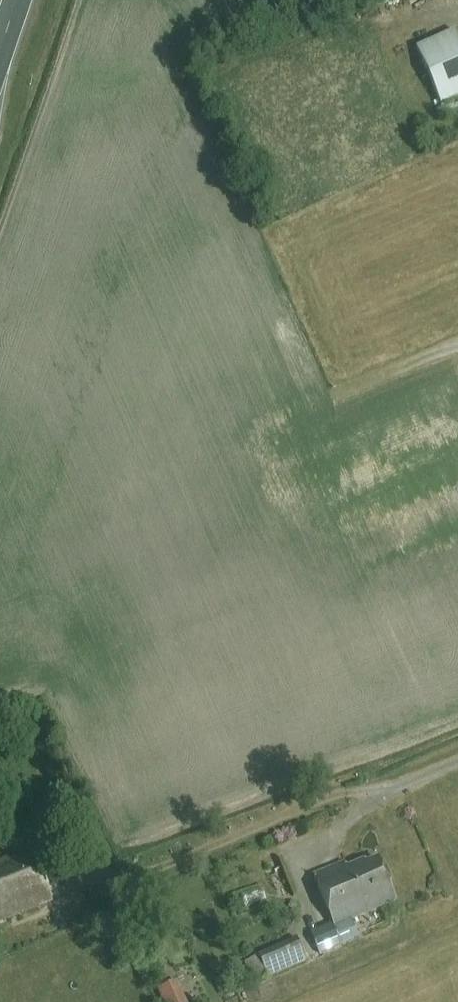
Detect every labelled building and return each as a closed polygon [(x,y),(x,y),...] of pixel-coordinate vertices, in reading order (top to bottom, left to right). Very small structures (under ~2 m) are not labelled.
[(454,31),(390,60),(415,117),(457,98),(457,39),(454,31)] [(32,855),(8,864),(6,860),(0,862),(0,922),(51,902),(32,855)] [(396,902),(379,863),(366,868),(365,864),(346,872),(344,867),(312,880),(333,929),(396,902)] [(331,931),(329,927),(312,934),(321,956),(342,947),(335,930),(331,931)] [(309,961),(299,940),(246,963),(256,985),(309,961)]
